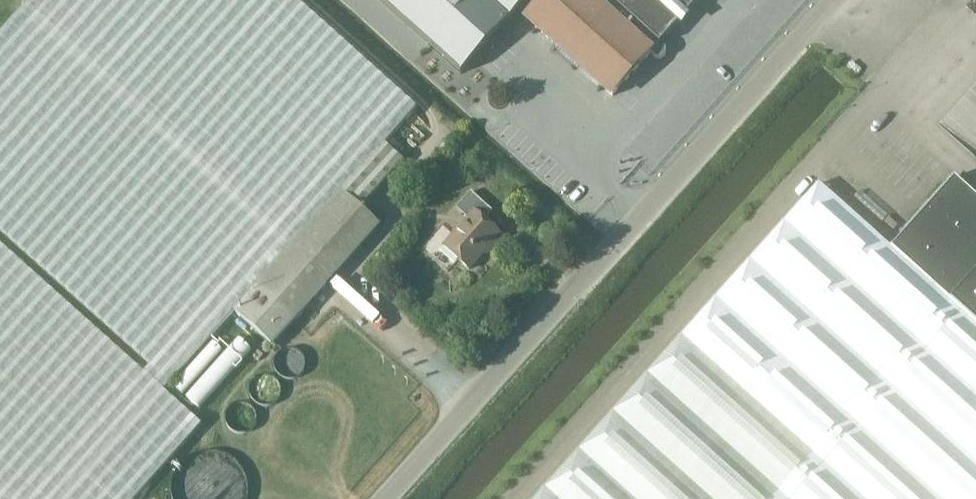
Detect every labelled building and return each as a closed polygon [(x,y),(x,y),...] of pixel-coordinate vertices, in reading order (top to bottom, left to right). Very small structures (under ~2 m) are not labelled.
[(0,35),(0,230),(170,384),(235,312),(385,146),(384,146),(417,109),(297,0),(31,0),(0,35)] [(461,74),(527,0),(378,0),(461,74)] [(526,18),(613,97),(651,55),(654,58),(658,60),(662,59),(665,57),(666,54),(666,50),(664,47),(660,44),(700,0),(542,0),(526,18)] [(698,63),(717,80),(787,0),(753,0),(698,63)] [(385,146),(235,312),(273,346),(382,226),(362,209),(403,163),(385,146)] [(955,176),(891,247),(975,324),(975,195),(955,176)] [(891,247),(819,183),(535,498),(975,498),(975,324),(891,247)] [(492,250),(503,238),(483,221),(493,211),(472,192),(457,209),(468,219),(443,247),(469,270),(489,248),(492,250)] [(142,373),(0,246),(0,498),(135,498),(201,425),(163,392),(142,373)] [(172,383),(184,394),(224,350),(212,339),(172,383)] [(260,350),(254,356),(260,361),(265,355),(260,350)]
